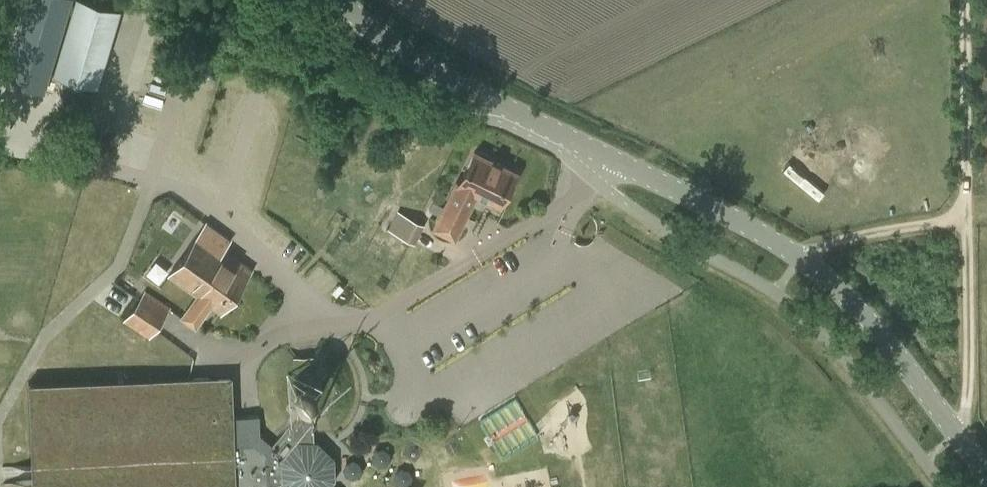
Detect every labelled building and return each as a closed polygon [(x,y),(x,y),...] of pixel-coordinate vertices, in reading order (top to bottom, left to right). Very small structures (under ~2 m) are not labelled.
[(2,75),(41,86),(66,0),(24,0),(2,75)] [(53,67),(97,80),(120,3),(109,0),(73,0),(53,67)] [(92,93),(68,86),(63,102),(61,109),(85,116),(86,113),(92,93)] [(474,150),(459,181),(456,180),(437,218),(460,229),(477,194),(500,205),(517,171),(474,150)] [(397,210),(388,229),(415,243),(425,224),(397,210)] [(206,222),(178,261),(230,298),(252,268),(223,248),(230,239),(206,222)] [(230,298),(178,261),(168,275),(196,295),(181,316),(196,327),(211,305),(221,312),(230,298)] [(145,289),(124,320),(150,338),(171,307),(145,289)] [(319,379),(315,376),(311,374),(307,373),(302,373),(298,375),(294,378),(291,382),(289,387),(290,397),(291,400),(295,403),(298,405),(301,407),(306,407),(310,407),(316,404),(319,400),(322,395),(323,389),(321,383),(319,379)] [(265,451),(272,444),(260,434),(259,414),(258,414),(233,415),(232,374),(29,381),(32,465),(32,466),(32,482),(32,483),(32,486),(266,486),(265,451)] [(265,451),(266,486),(267,486),(282,481),(288,486),(327,486),(335,479),(334,457),(318,442),(314,442),(313,418),(296,419),(265,451)]
